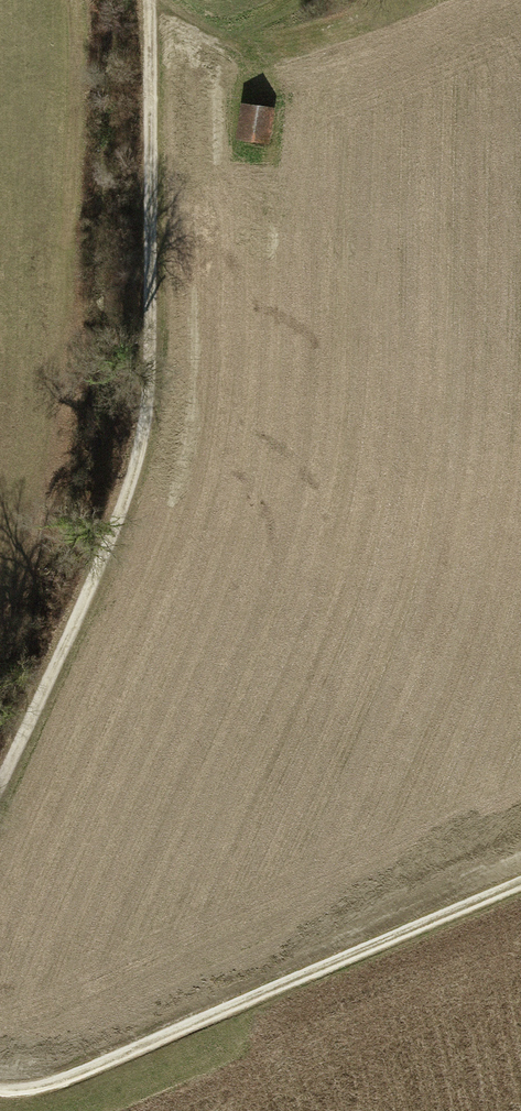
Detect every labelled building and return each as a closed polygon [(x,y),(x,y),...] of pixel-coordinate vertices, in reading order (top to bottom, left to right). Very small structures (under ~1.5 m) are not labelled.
[(276,110),(241,105),(235,145),(269,150),(276,110)]
